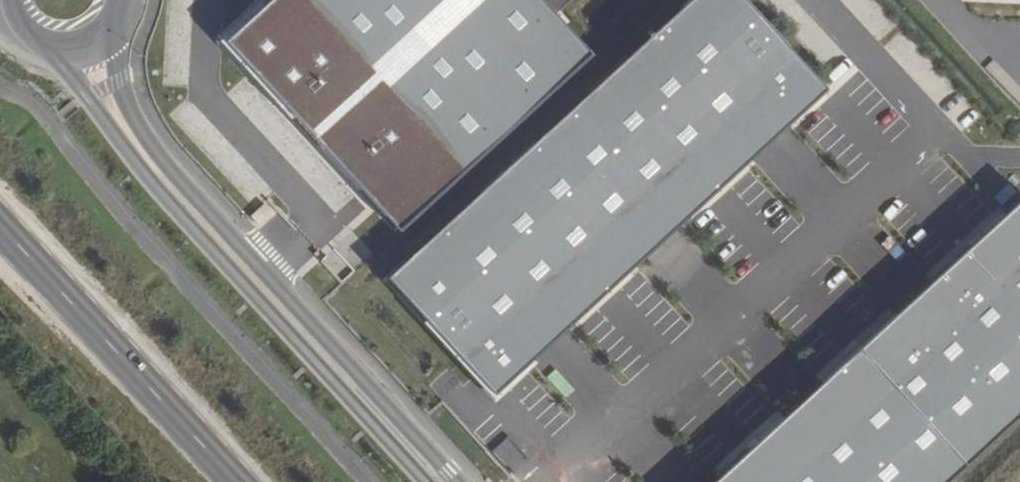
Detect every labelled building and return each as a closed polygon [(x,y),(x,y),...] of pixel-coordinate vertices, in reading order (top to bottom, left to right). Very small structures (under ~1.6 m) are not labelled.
[(545,0),(275,0),(227,44),(401,233),(595,55),(545,0)] [(387,281),(496,399),(830,93),(744,0),(692,0),(387,281)] [(724,481),(946,481),(1019,413),(1019,207),(724,481)]
